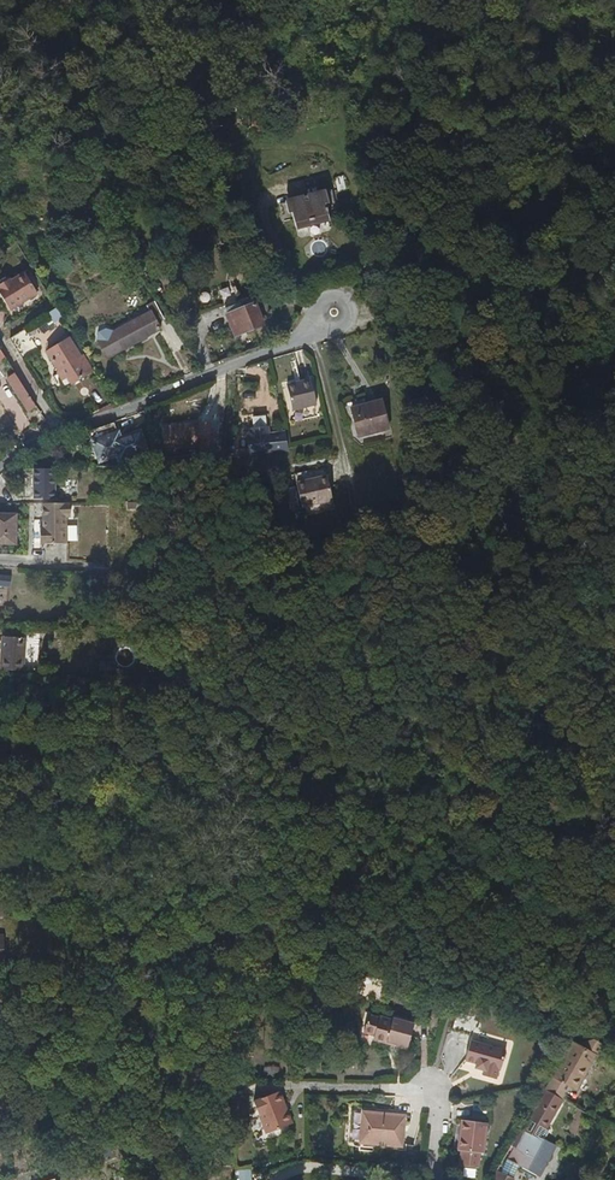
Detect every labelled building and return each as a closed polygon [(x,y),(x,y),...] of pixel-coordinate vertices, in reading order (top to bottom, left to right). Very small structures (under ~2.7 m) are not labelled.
[(337,150),(333,137),(310,143),(313,156),(337,150)] [(329,202),(326,191),(286,201),(289,213),(293,213),(298,229),(329,220),(325,204),(329,202)] [(11,281),(8,283),(5,280),(0,284),(0,294),(10,310),(37,294),(24,273),(11,281)] [(11,281),(6,274),(0,278),(0,284),(5,280),(8,283),(11,281)] [(235,286),(199,290),(201,308),(237,304),(235,286)] [(164,319),(155,302),(149,305),(151,311),(112,333),(121,350),(161,329),(158,323),(164,319)] [(256,305),(229,316),(237,334),(263,323),(256,305)] [(62,317),(57,309),(50,314),(55,321),(62,317)] [(21,319),(6,330),(19,352),(35,342),(21,319)] [(61,342),(70,336),(67,333),(59,338),(61,342)] [(80,377),(93,370),(73,334),(70,336),(61,342),(48,350),(65,377),(69,374),(72,379),(79,375),(80,377)] [(270,385),(281,386),(282,369),(271,368),(270,385)] [(28,411),(37,405),(17,373),(8,379),(28,411)] [(318,405),(312,378),(288,384),(294,411),(318,405)] [(353,408),(364,405),(362,398),(344,402),(349,423),(356,421),(353,408)] [(382,400),(364,405),(353,408),(356,421),(360,437),(390,429),(382,400)] [(164,427),(181,426),(180,414),(163,416),(164,427)] [(85,433),(90,448),(94,447),(99,461),(118,455),(122,454),(123,457),(145,450),(139,433),(128,437),(129,440),(121,443),(120,440),(114,422),(85,433)] [(198,424),(181,426),(164,427),(166,443),(184,441),(185,448),(201,447),(198,424)] [(268,433),(267,427),(254,428),(254,435),(249,436),(251,452),(274,449),(272,433),(268,433)] [(285,432),(277,432),(279,446),(286,446),(285,432)] [(307,472),(297,474),(306,508),(335,500),(329,471),(308,476),(307,472)] [(55,495),(54,476),(36,476),(36,495),(55,495)] [(74,516),(74,503),(44,504),(46,504),(46,529),(44,529),(44,544),(71,543),(70,516),(74,516)] [(0,515),(0,545),(16,546),(18,515),(0,515)] [(108,567),(109,573),(111,573),(128,570),(125,564),(108,567)] [(108,585),(108,577),(91,576),(90,584),(108,585)] [(1,671),(25,671),(27,639),(2,638),(1,671)] [(69,929),(60,929),(60,937),(69,937),(69,929)] [(475,1016),(457,1011),(452,1030),(470,1035),(475,1016)] [(369,1012),(365,1026),(373,1028),(375,1034),(375,1038),(377,1040),(387,1043),(390,1040),(398,1043),(397,1046),(408,1049),(416,1022),(395,1016),(394,1018),(382,1013),(381,1015),(369,1012)] [(481,1064),(480,1069),(485,1070),(484,1074),(498,1078),(500,1070),(502,1070),(508,1050),(471,1039),(466,1059),(476,1062),(481,1064)] [(574,1045),(572,1044),(555,1076),(570,1084),(581,1064),(589,1068),(596,1057),(574,1045)] [(578,1088),(589,1068),(581,1064),(570,1084),(574,1086),(578,1088)] [(570,1084),(555,1076),(550,1087),(567,1097),(574,1086),(570,1084)] [(256,1100),(261,1112),(264,1111),(267,1116),(263,1118),(267,1129),(273,1131),(296,1122),(284,1089),(256,1100)] [(524,1129),(524,1130),(515,1147),(517,1148),(509,1160),(516,1164),(523,1167),(538,1176),(546,1164),(548,1165),(557,1146),(546,1140),(551,1132),(547,1130),(565,1100),(546,1089),(524,1129)] [(379,1117),(380,1112),(362,1109),(358,1141),(401,1147),(404,1115),(384,1112),(384,1117),(379,1117)] [(483,1154),(487,1125),(462,1122),(459,1151),(462,1151),(461,1166),(478,1167),(480,1153),(483,1154)]
